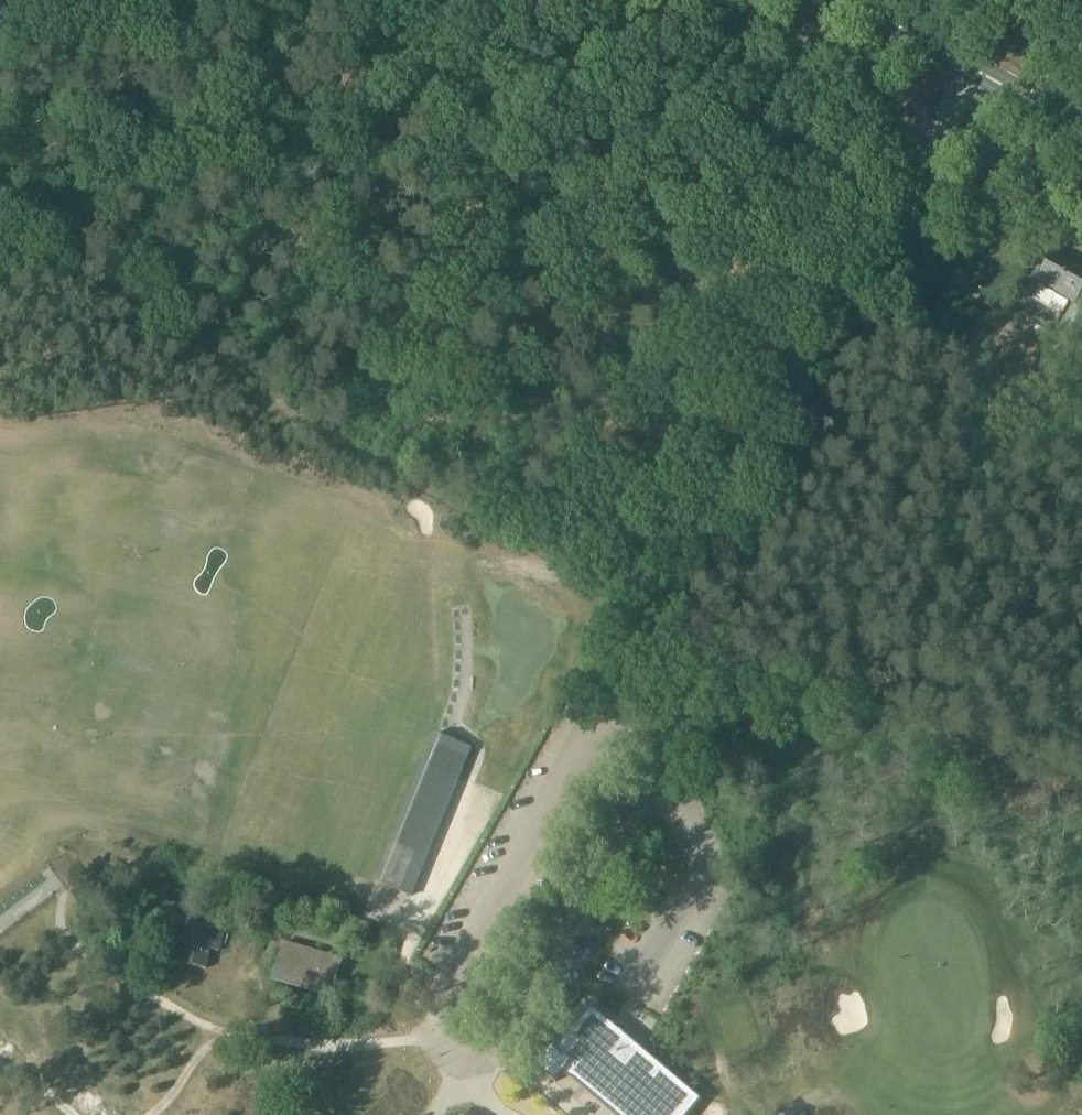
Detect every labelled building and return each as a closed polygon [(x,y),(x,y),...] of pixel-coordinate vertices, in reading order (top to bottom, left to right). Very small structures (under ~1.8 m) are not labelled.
[(1081,292),(1081,269),(1054,253),(1037,282),(1042,284),(1034,298),(1047,305),(1049,301),(1065,311),(1071,301),(1075,304),(1081,292)] [(1074,305),(1058,333),(1075,343),(1081,331),(1081,309),(1074,305)] [(1056,345),(1043,366),(1051,371),(1064,350),(1056,345)] [(471,751),(430,734),(370,883),(411,899),(471,751)] [(187,910),(185,922),(203,926),(205,914),(187,910)] [(223,930),(203,926),(185,922),(176,963),(189,965),(187,975),(213,981),(219,951),(223,930)] [(282,942),(272,975),(331,992),(342,960),(282,942)] [(539,1060),(538,1061),(538,1062),(538,1064),(539,1065),(539,1066),(540,1067),(556,1081),(560,1077),(567,1077),(572,1079),(615,1114),(688,1114),(701,1099),(591,1006),(556,1048),(551,1045),(539,1060)]
